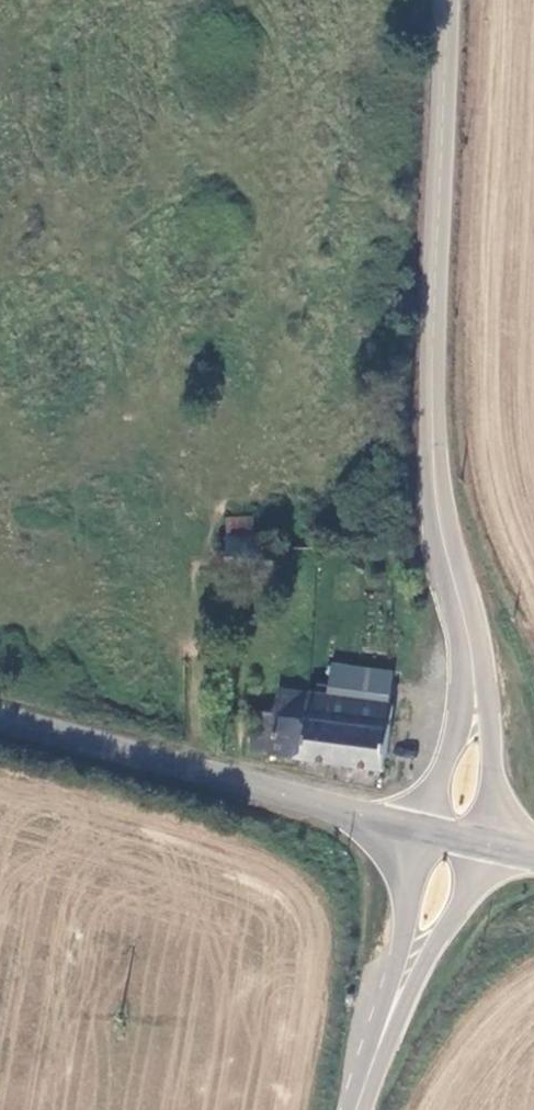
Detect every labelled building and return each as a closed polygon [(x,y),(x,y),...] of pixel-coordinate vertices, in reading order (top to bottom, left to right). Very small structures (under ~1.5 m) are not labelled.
[(223,517),(226,555),(254,553),(251,515),(223,517)] [(304,763),(387,774),(399,681),(336,673),(332,701),(328,730),(308,728),(304,763)] [(257,757),(304,763),(308,728),(328,730),(332,701),(283,694),(279,724),(262,722),(257,757)]
